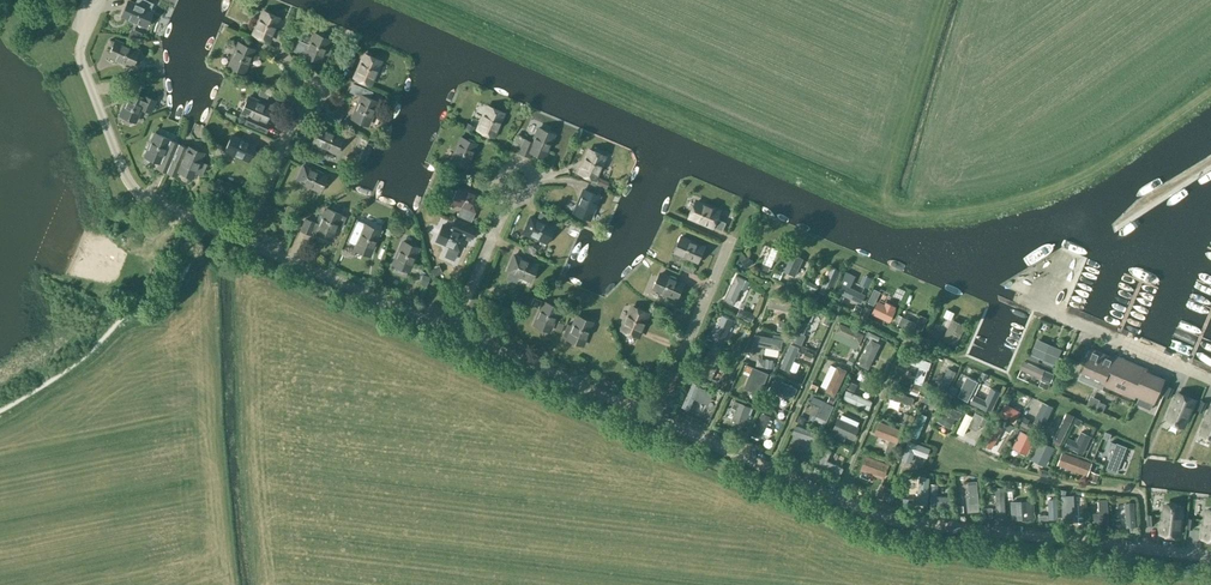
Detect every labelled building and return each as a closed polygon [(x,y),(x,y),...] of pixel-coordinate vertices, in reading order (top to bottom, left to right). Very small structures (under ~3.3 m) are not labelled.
[(129,1),(122,16),(145,26),(152,11),(146,8),(148,1),(146,0),(137,0),(136,3),(129,1)] [(157,1),(153,10),(161,13),(165,4),(157,1)] [(269,40),(279,18),(263,11),(253,34),(269,40)] [(304,55),(320,62),(329,39),(314,33),(309,44),(298,40),(293,51),(304,55)] [(116,59),(131,66),(138,50),(116,40),(109,56),(107,60),(114,63),(116,59)] [(229,65),(244,72),(254,49),(238,43),(229,65)] [(380,61),(364,55),(355,77),(370,84),(380,61)] [(349,92),(361,97),(352,118),(367,125),(377,102),(369,99),(373,91),(353,83),(349,92)] [(143,98),(129,92),(120,114),(135,121),(141,108),(150,112),(155,99),(144,95),(143,98)] [(270,122),(265,120),(271,107),(248,97),(242,112),(247,115),(244,123),(266,133),(270,122)] [(493,136),(502,113),(487,107),(477,129),(493,136)] [(242,133),(252,138),(255,131),(245,127),(242,133)] [(313,143),(310,151),(322,157),(326,148),(335,152),(342,137),(319,127),(313,143)] [(524,138),(518,153),(527,156),(529,151),(543,157),(553,135),(537,128),(532,142),(524,138)] [(157,168),(166,172),(178,143),(154,133),(145,156),(159,162),(157,168)] [(248,160),(255,145),(232,135),(225,150),(248,160)] [(466,167),(475,144),(460,138),(450,160),(466,167)] [(203,154),(178,143),(166,172),(176,176),(178,170),(193,176),(195,171),(201,173),(200,174),(201,174),(205,164),(199,161),(203,154)] [(591,150),(589,149),(579,172),(595,178),(604,156),(602,155),(602,154),(602,150),(595,147),(591,149),(591,150)] [(303,165),(296,181),(319,190),(326,175),(303,165)] [(457,216),(471,221),(481,196),(459,187),(452,202),(461,206),(457,216)] [(589,218),(599,196),(583,189),(574,212),(589,218)] [(695,205),(690,217),(713,226),(713,225),(722,229),(725,221),(716,217),(719,211),(707,205),(697,201),(695,205)] [(301,211),(288,205),(285,211),(297,218),(301,211)] [(311,230),(331,239),(337,224),(341,226),(345,217),(326,208),(319,224),(306,218),(300,230),(309,234),(311,230)] [(552,227),(530,217),(523,232),(546,242),(552,227)] [(450,228),(442,225),(436,241),(458,250),(463,238),(470,241),(471,239),(472,239),(477,228),(454,219),(450,228)] [(354,248),(370,254),(379,232),(365,226),(366,224),(356,220),(347,242),(355,245),(354,248)] [(698,261),(704,246),(682,236),(675,252),(698,261)] [(393,264),(408,271),(418,248),(403,242),(393,264)] [(768,263),(774,245),(767,242),(760,260),(768,263)] [(778,267),(790,273),(799,255),(787,249),(778,267)] [(529,280),(536,265),(514,255),(507,271),(529,280)] [(819,288),(824,291),(835,267),(830,265),(819,288)] [(865,283),(869,274),(861,270),(857,278),(865,283)] [(730,301),(736,289),(735,288),(742,276),(732,271),(720,295),(730,301)] [(677,298),(683,283),(661,273),(654,288),(677,298)] [(743,282),(738,304),(750,306),(755,284),(743,282)] [(872,286),(865,307),(886,315),(889,306),(876,301),(880,289),(872,286)] [(765,293),(765,303),(785,305),(786,295),(765,293)] [(543,302),(533,324),(549,331),(558,308),(543,302)] [(906,316),(909,308),(901,306),(899,313),(906,316)] [(639,336),(648,313),(633,307),(623,329),(639,336)] [(739,315),(747,317),(749,310),(741,307),(739,315)] [(815,327),(819,309),(808,307),(804,324),(815,327)] [(722,312),(713,336),(721,339),(730,315),(722,312)] [(567,338),(566,338),(582,345),(591,322),(576,316),(572,326),(568,324),(562,336),(567,338)] [(850,341),(855,328),(834,321),(829,334),(850,341)] [(925,335),(933,337),(936,329),(927,327),(925,335)] [(749,341),(775,345),(777,334),(750,330),(749,341)] [(793,368),(797,355),(790,353),(793,343),(785,341),(778,363),(793,368)] [(1024,356),(1051,364),(1055,352),(1028,343),(1024,356)] [(721,361),(715,358),(718,352),(703,345),(695,364),(708,369),(710,364),(718,367),(721,361)] [(1113,358),(1092,348),(1091,351),(1088,350),(1086,357),(1088,358),(1079,378),(1100,387),(1102,383),(1134,397),(1135,394),(1139,396),(1154,402),(1164,379),(1146,371),(1146,368),(1114,355),(1113,358)] [(752,361),(760,362),(760,354),(752,354),(752,361)] [(1021,357),(1015,371),(1033,380),(1039,365),(1021,357)] [(742,360),(738,368),(744,371),(739,382),(750,387),(759,367),(742,360)] [(830,392),(840,365),(831,362),(821,389),(830,392)] [(951,392),(954,385),(946,381),(952,367),(943,363),(934,384),(951,392)] [(814,380),(821,381),(823,372),(816,370),(814,380)] [(969,387),(980,392),(985,383),(965,372),(955,391),(964,396),(969,387)] [(779,405),(792,387),(773,374),(766,383),(773,388),(767,396),(779,405)] [(986,383),(981,395),(970,390),(966,399),(985,408),(994,387),(986,383)] [(866,390),(854,385),(853,387),(848,385),(842,397),(862,406),(865,398),(863,397),(866,390)] [(1168,385),(1164,395),(1169,397),(1173,388),(1168,385)] [(1171,413),(1168,420),(1183,426),(1186,419),(1187,420),(1195,400),(1178,392),(1174,402),(1173,402),(1171,407),(1172,407),(1170,413),(1171,413)] [(884,393),(882,400),(903,408),(906,401),(884,393)] [(738,421),(746,403),(731,396),(723,414),(738,421)] [(1139,396),(1137,402),(1151,408),(1154,402),(1139,396)] [(804,397),(799,411),(818,419),(824,405),(804,397)] [(994,411),(1011,418),(1015,406),(999,399),(994,411)] [(1201,400),(1197,409),(1202,412),(1207,402),(1201,400)] [(948,425),(956,407),(941,401),(933,418),(948,425)] [(1038,424),(1046,404),(1036,401),(1028,420),(1038,424)] [(748,432),(764,436),(772,408),(756,403),(748,432)] [(1026,404),(1023,414),(1029,416),(1032,406),(1026,404)] [(838,407),(835,415),(846,419),(849,411),(838,407)] [(910,427),(919,429),(923,409),(914,407),(910,427)] [(964,407),(953,426),(961,431),(972,412),(964,407)] [(1202,434),(1210,438),(1210,408),(1209,414),(1207,413),(1205,418),(1206,419),(1203,427),(1204,427),(1202,434)] [(1073,416),(1066,412),(1053,440),(1060,444),(1073,416)] [(849,435),(853,423),(833,416),(829,428),(849,435)] [(896,438),(899,426),(873,419),(870,431),(896,438)] [(987,446),(1000,426),(990,419),(977,439),(987,446)] [(1081,452),(1093,426),(1086,422),(1074,449),(1081,452)] [(786,437),(810,446),(814,434),(791,426),(786,437)] [(1020,439),(1027,443),(1031,434),(1016,426),(1008,442),(1016,446),(1020,439)] [(1109,456),(1116,459),(1126,437),(1119,434),(1109,456)] [(917,469),(926,444),(907,437),(898,462),(917,469)] [(1046,444),(1032,440),(1026,458),(1041,463),(1046,444)] [(1088,440),(1088,451),(1096,451),(1097,440),(1088,440)] [(840,463),(822,457),(826,447),(819,445),(813,461),(838,470),(840,463)] [(1084,471),(1086,456),(1055,450),(1052,465),(1084,471)] [(861,451),(854,467),(879,476),(885,460),(861,451)] [(1094,477),(1093,467),(1083,468),(1084,478),(1094,477)] [(915,483),(926,482),(925,473),(914,473),(915,483)] [(926,490),(933,491),(935,480),(928,479),(926,490)] [(1161,520),(1160,525),(1162,525),(1161,533),(1180,535),(1182,513),(1181,513),(1181,506),(1166,504),(1165,511),(1163,511),(1163,520),(1161,520)] [(1202,530),(1204,530),(1203,538),(1210,538),(1210,509),(1208,509),(1207,516),(1205,516),(1204,525),(1203,524),(1202,530)]
